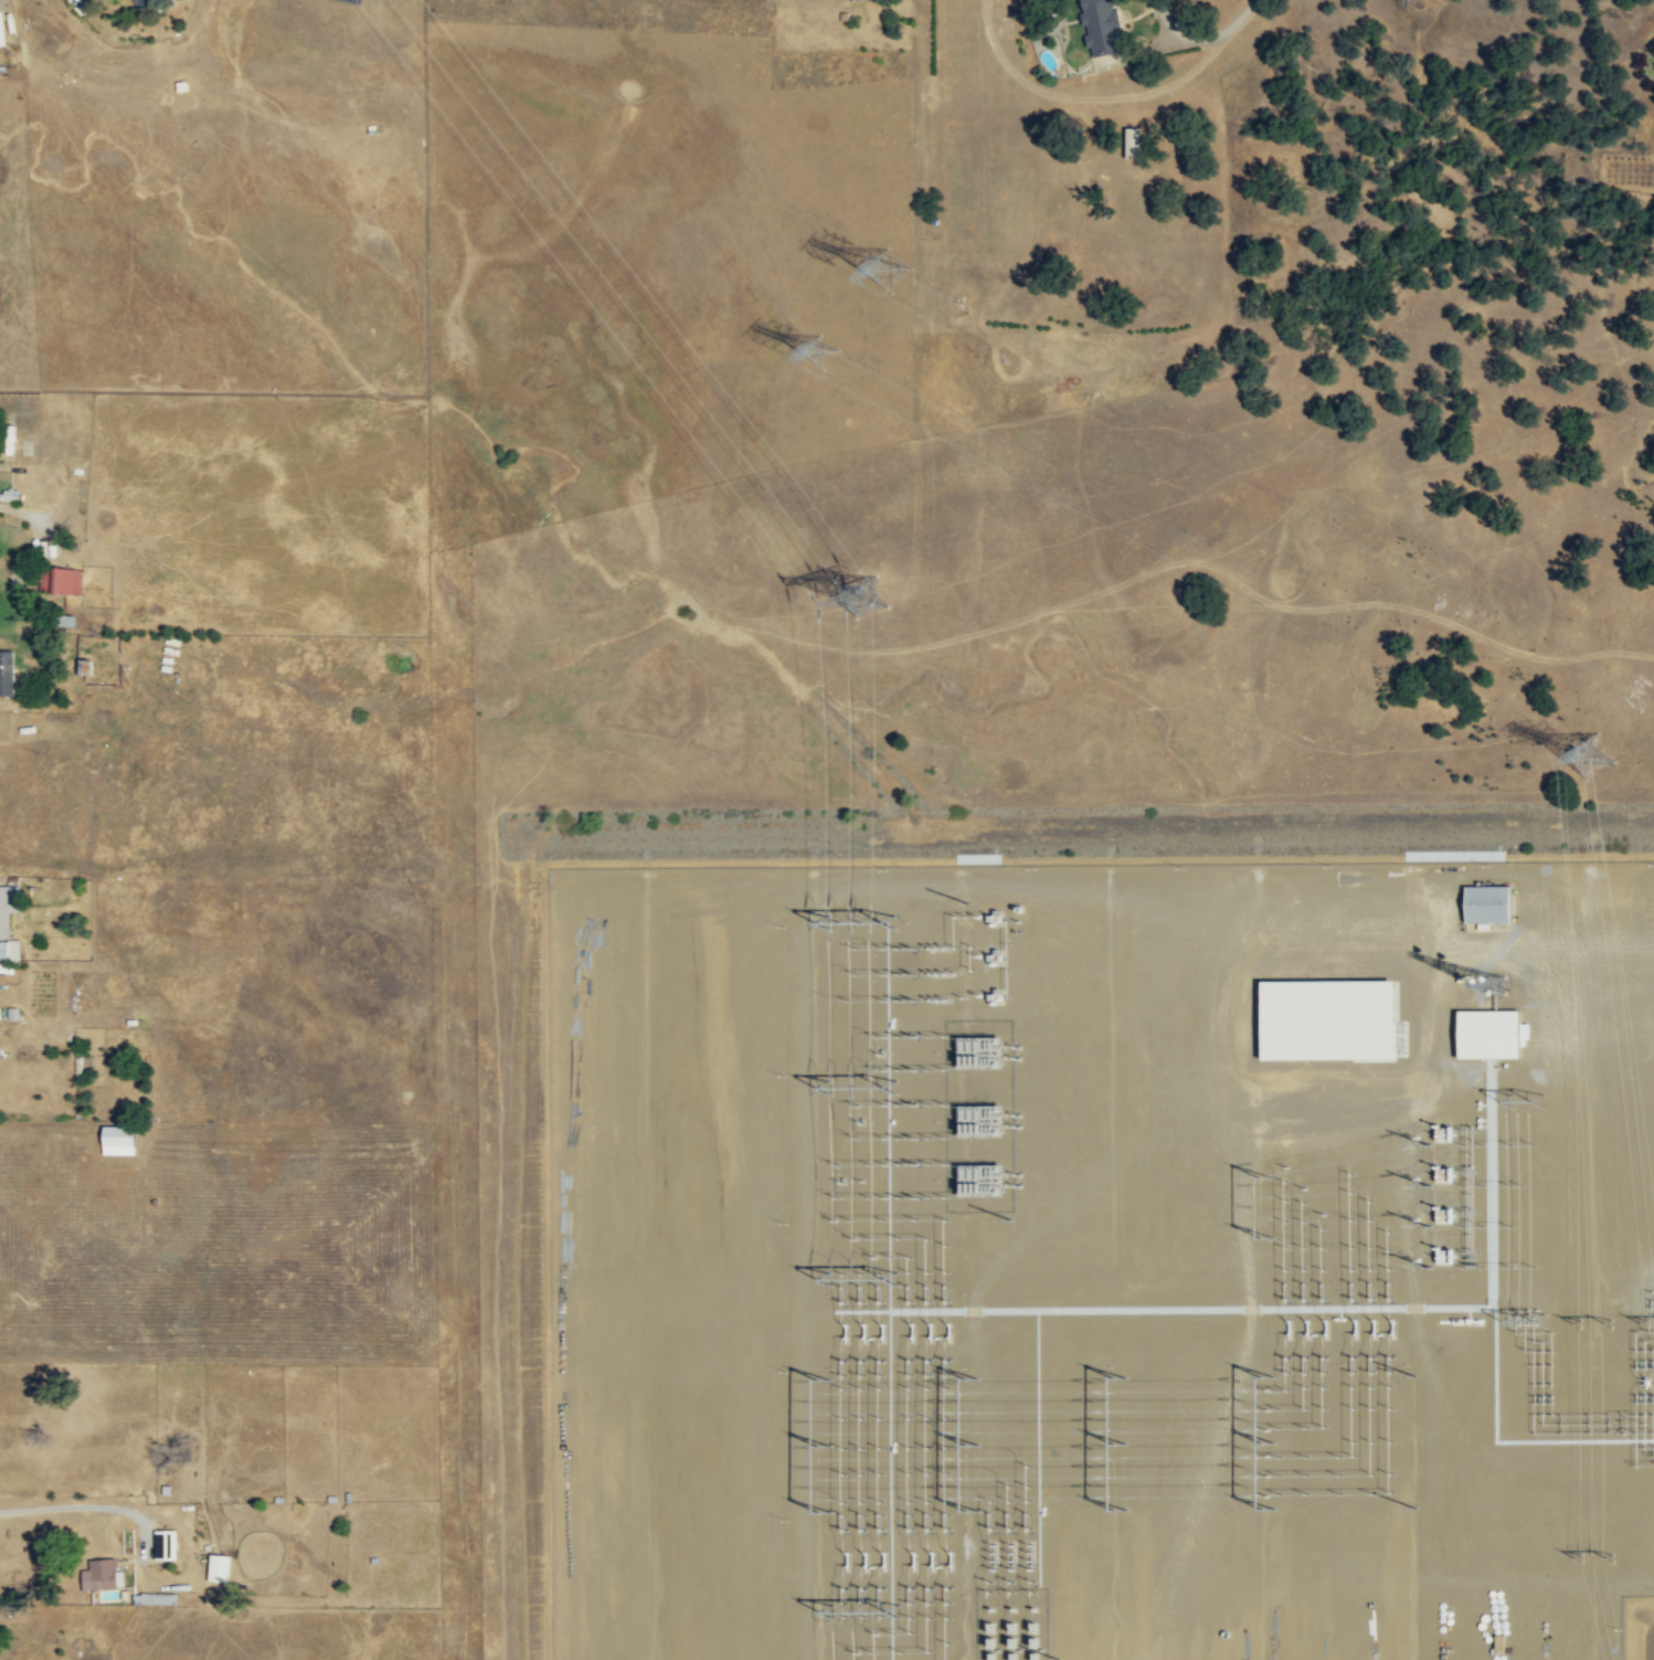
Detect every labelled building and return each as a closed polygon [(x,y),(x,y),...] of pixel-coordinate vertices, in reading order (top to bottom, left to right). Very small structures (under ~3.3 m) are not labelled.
[(1113,0),(1103,0),(1076,0),(1077,23),(1084,23),(1085,54),(1114,53),(1113,0)] [(381,137),(380,123),(364,124),(365,138),(381,137)] [(1121,158),(1135,157),(1134,127),(1120,127),(1121,158)] [(78,594),(79,568),(44,567),(43,593),(78,594)] [(10,696),(10,650),(0,650),(0,695),(10,696)] [(1458,886),(1459,922),(1504,921),(1503,885),(1458,886)] [(0,940),(0,959),(16,959),(16,940),(0,940)] [(1514,1057),(1513,1010),(1452,1011),(1453,1058),(1514,1057)] [(129,1126),(97,1126),(97,1155),(129,1154),(129,1126)] [(151,1560),(173,1560),(172,1530),(151,1530),(151,1560)] [(223,1582),(225,1555),(204,1554),(203,1581),(223,1582)] [(114,1589),(113,1558),(86,1559),(86,1570),(77,1571),(78,1590),(114,1589)] [(174,1593),(131,1594),(131,1605),(174,1603),(174,1593)]
